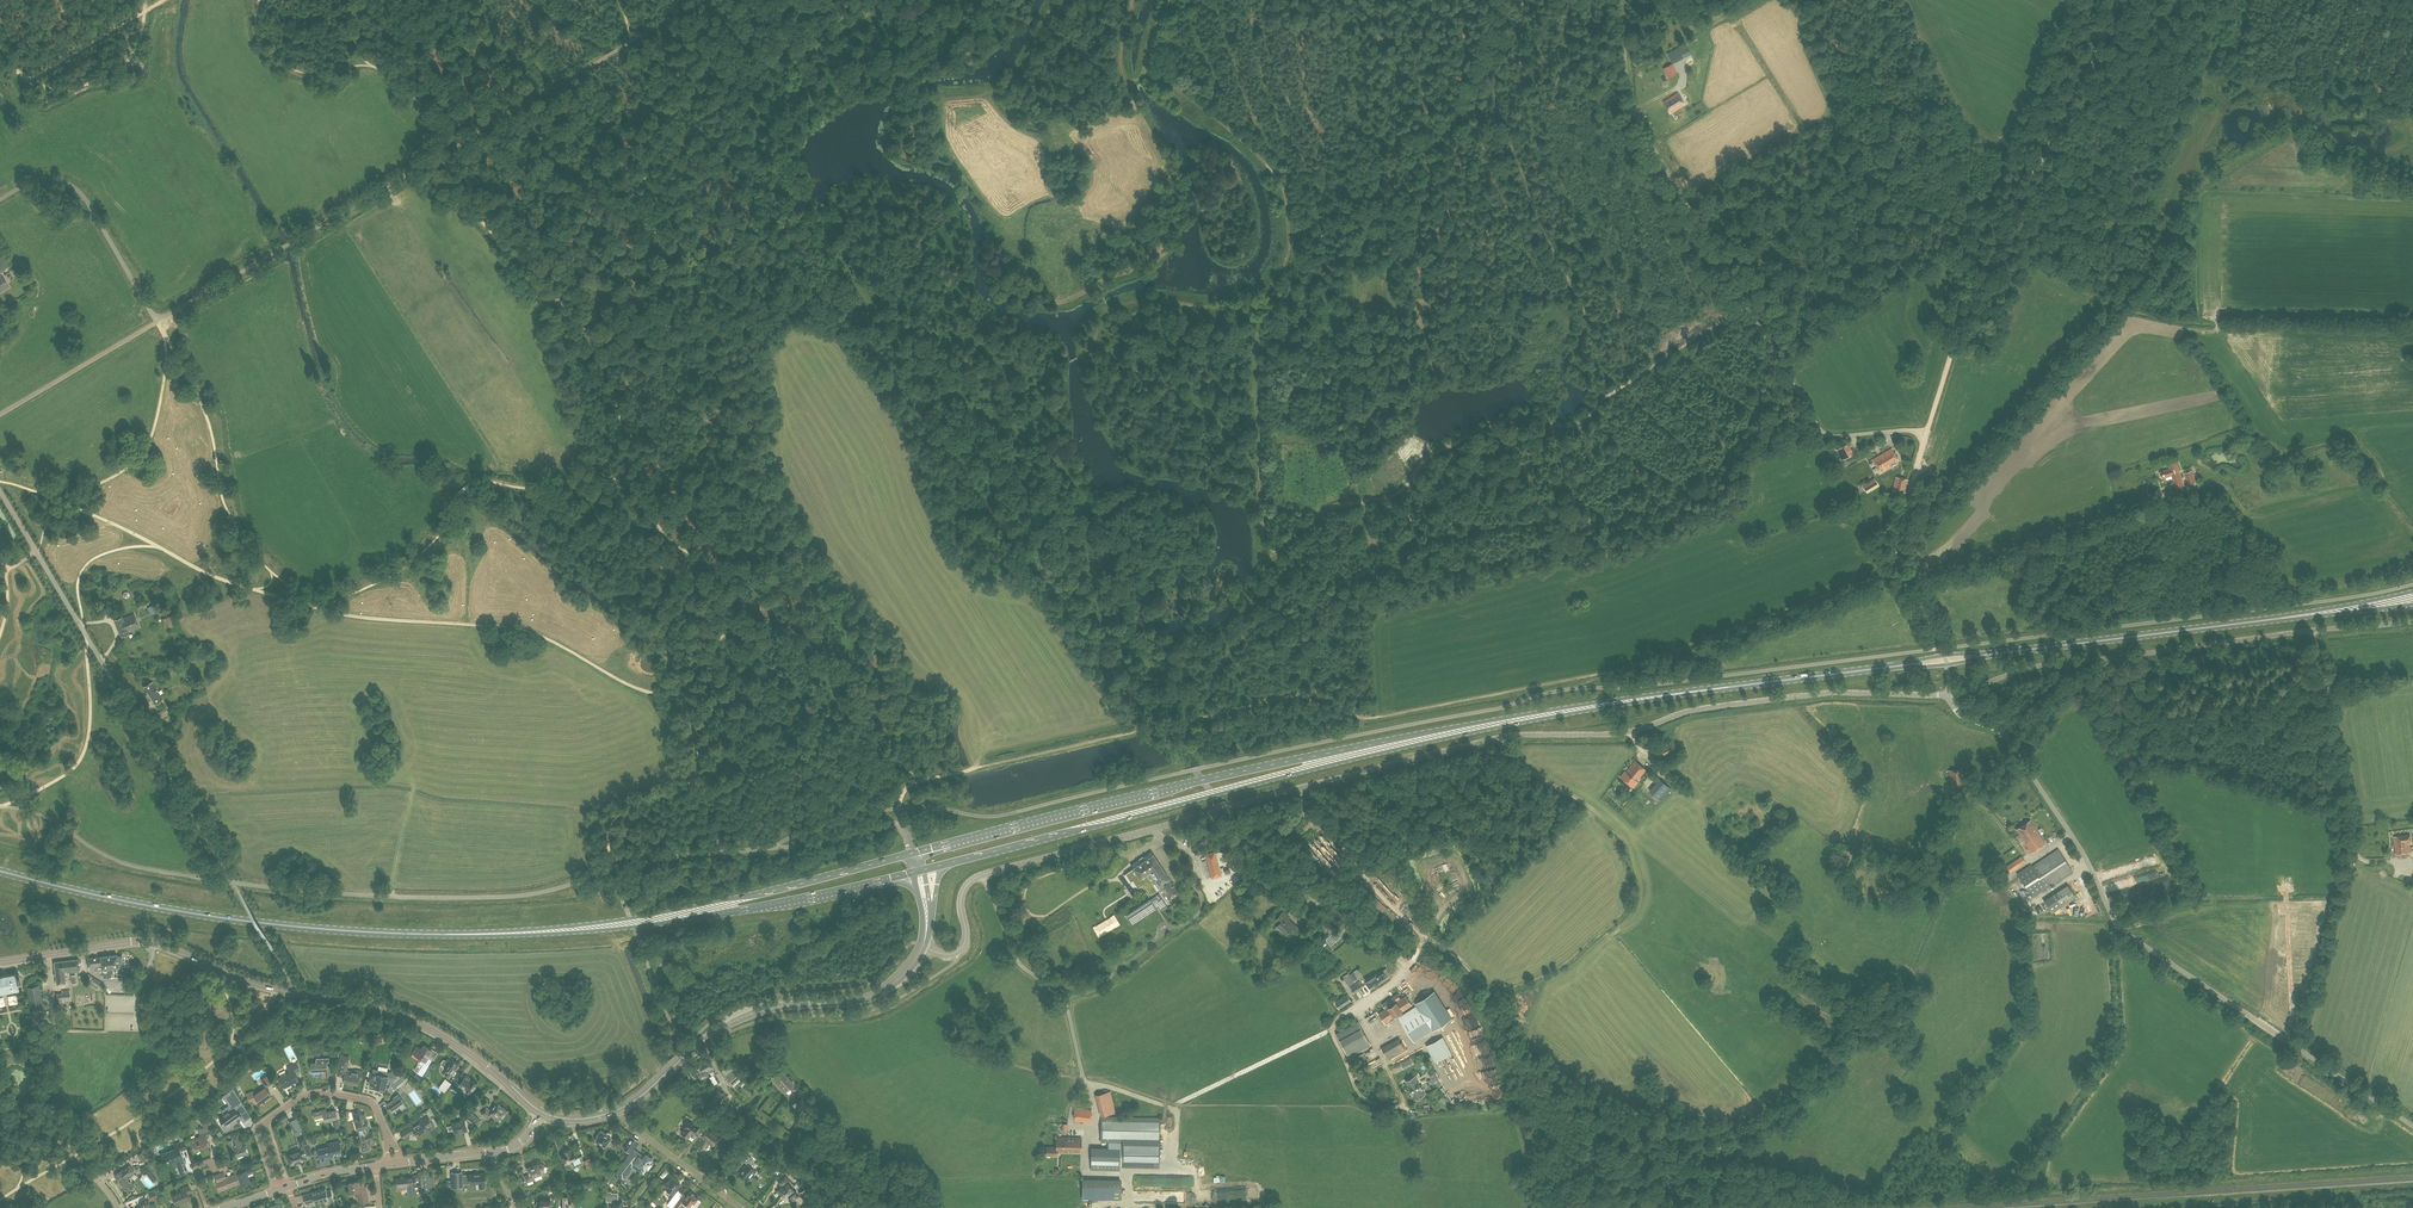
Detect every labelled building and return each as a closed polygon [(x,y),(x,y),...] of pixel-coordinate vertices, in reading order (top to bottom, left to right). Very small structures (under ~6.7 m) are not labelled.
[(1697,39),(1668,53),(1673,63),(1702,49),(1697,39)] [(1668,64),(1664,66),(1665,68),(1669,77),(1677,73),(1673,64),(1669,66),(1668,64)] [(1685,104),(1678,93),(1664,102),(1670,113),(1685,104)] [(43,188),(41,192),(44,195),(68,204),(71,202),(72,199),(71,195),(47,186),(43,188)] [(0,276),(0,292),(8,287),(1,275),(0,276)] [(1842,461),(1854,454),(1848,444),(1836,450),(1842,461)] [(1899,460),(1892,448),(1873,459),(1881,472),(1886,469),(1885,468),(1899,460)] [(2173,474),(2174,480),(2175,483),(2183,481),(2177,462),(2169,465),(2170,469),(2163,471),(2165,476),(2173,474)] [(2196,482),(2192,470),(2185,473),(2189,484),(2196,482)] [(1905,492),(1908,480),(1896,477),(1893,490),(1905,492)] [(1863,492),(1878,483),(1874,478),(1860,486),(1863,492)] [(129,633),(129,632),(140,627),(134,613),(123,618),(122,616),(114,619),(121,637),(129,633)] [(156,692),(158,691),(152,682),(151,683),(145,686),(147,691),(146,692),(148,695),(149,695),(155,703),(161,699),(156,692)] [(1659,747),(1661,751),(1665,758),(1678,752),(1673,740),(1659,747)] [(1646,770),(1636,761),(1626,772),(1625,771),(1620,777),(1633,788),(1638,782),(1637,781),(1646,770)] [(1962,769),(1949,771),(1952,786),(1965,784),(1962,769)] [(2031,836),(2038,832),(2030,820),(2023,825),(2031,836)] [(2031,836),(2023,825),(2016,829),(2024,841),(2031,852),(2045,843),(2038,832),(2031,836)] [(2410,834),(2394,836),(2396,854),(2410,853),(2409,844),(2411,844),(2410,834)] [(2059,849),(2031,866),(2046,889),(2073,871),(2059,849)] [(1178,893),(1153,854),(1153,855),(1151,852),(1131,864),(1133,867),(1133,868),(1133,869),(1125,874),(1130,882),(1132,880),(1137,888),(1141,885),(1143,888),(1149,898),(1125,914),(1132,924),(1158,907),(1160,909),(1167,905),(1159,892),(1163,889),(1169,899),(1178,893)] [(1212,878),(1220,875),(1214,853),(1206,855),(1212,878)] [(2022,856),(1999,871),(2003,877),(2026,863),(2022,856)] [(2031,866),(2030,865),(2017,873),(2032,897),(2046,889),(2031,866)] [(2069,884),(2062,888),(2071,901),(2076,898),(2069,884)] [(1280,923),(1277,925),(1287,934),(1290,931),(1296,936),(1301,930),(1295,924),(1295,925),(1288,919),(1290,918),(1288,916),(1288,917),(1283,912),(1276,919),(1280,923)] [(1330,921),(1325,925),(1330,932),(1329,933),(1331,935),(1337,929),(1330,921)] [(117,956),(117,955),(87,958),(89,969),(101,968),(101,969),(102,969),(103,978),(113,977),(112,967),(119,967),(119,966),(123,966),(122,955),(118,956),(117,956)] [(80,971),(79,959),(54,962),(56,984),(65,983),(64,973),(80,971)] [(1371,988),(1390,975),(1386,969),(1377,975),(1376,973),(1365,980),(1371,988)] [(1348,984),(1359,978),(1354,971),(1353,972),(1349,974),(1348,973),(1343,976),(1348,984)] [(0,976),(0,993),(18,989),(17,983),(20,982),(19,974),(16,975),(15,973),(0,976)] [(100,986),(102,982),(93,976),(90,979),(100,986)] [(1364,987),(1360,981),(1350,987),(1354,994),(1364,987)] [(27,987),(30,1006),(43,1003),(39,984),(27,987)] [(71,1001),(69,989),(62,990),(62,993),(56,993),(57,1000),(63,999),(63,1002),(71,1001)] [(1399,1017),(1414,1042),(1452,1017),(1434,989),(1414,1002),(1417,1006),(1399,1017)] [(1347,994),(1335,1002),(1340,1008),(1352,1001),(1347,994)] [(1379,1013),(1385,1022),(1412,1005),(1406,995),(1394,1003),(1393,1002),(1400,998),(1398,994),(1382,1004),(1385,1008),(1390,1005),(1379,1013)] [(1370,1044),(1358,1022),(1337,1034),(1348,1056),(1370,1044)] [(409,1037),(400,1031),(396,1037),(405,1043),(409,1037)] [(1452,1053),(1443,1037),(1426,1046),(1435,1062),(1452,1053)] [(1382,1048),(1388,1060),(1406,1050),(1400,1038),(1382,1048)] [(432,1059),(428,1056),(431,1050),(424,1045),(421,1049),(417,1047),(413,1053),(421,1058),(419,1062),(422,1064),(417,1072),(422,1075),(432,1059)] [(311,1070),(311,1073),(321,1072),(321,1077),(328,1077),(327,1062),(333,1062),(333,1052),(328,1052),(328,1051),(323,1051),(323,1057),(316,1057),(316,1062),(310,1062),(311,1069),(310,1069),(311,1070)] [(342,1075),(345,1075),(343,1081),(358,1084),(359,1079),(361,1079),(363,1072),(359,1071),(359,1073),(350,1071),(347,1070),(347,1071),(346,1070),(348,1060),(344,1059),(344,1058),(341,1057),(337,1075),(342,1076),(342,1075)] [(442,1072),(448,1077),(451,1072),(452,1073),(455,1069),(454,1069),(458,1063),(451,1058),(448,1062),(444,1059),(441,1064),(446,1068),(442,1072)] [(693,1065),(700,1079),(708,1075),(707,1073),(713,1070),(707,1058),(700,1062),(693,1065)] [(280,1078),(284,1086),(298,1079),(295,1072),(299,1070),(296,1063),(287,1067),(290,1073),(280,1078)] [(741,1080),(744,1078),(739,1073),(739,1074),(730,1063),(720,1072),(729,1082),(737,1076),(741,1080)] [(372,1073),(370,1082),(375,1083),(375,1087),(385,1089),(386,1080),(392,1082),(397,1086),(406,1078),(403,1075),(400,1077),(397,1072),(392,1070),(391,1072),(387,1071),(387,1072),(373,1069),(372,1073)] [(785,1090),(790,1087),(792,1090),(795,1087),(781,1070),(773,1077),(785,1090)] [(1434,1071),(1428,1074),(1431,1079),(1437,1077),(1434,1071)] [(250,1101),(257,1098),(258,1101),(258,1100),(261,1104),(272,1096),(265,1087),(273,1081),(268,1074),(261,1080),(265,1085),(260,1088),(261,1090),(254,1095),(248,1097),(250,1101)] [(469,1093),(470,1091),(472,1093),(475,1088),(474,1088),(477,1083),(471,1079),(466,1075),(460,1083),(457,1081),(453,1087),(453,1088),(452,1089),(456,1092),(457,1091),(458,1092),(463,1086),(466,1088),(465,1089),(469,1093)] [(1406,1081),(1411,1090),(1420,1085),(1415,1076),(1406,1081)] [(450,1083),(445,1079),(438,1087),(444,1091),(450,1083)] [(733,1087),(740,1081),(738,1079),(731,1084),(733,1087)] [(412,1087),(407,1081),(401,1086),(406,1092),(412,1087)] [(1424,1094),(1420,1085),(1411,1090),(1415,1099),(1424,1094)] [(793,1090),(800,1099),(804,1095),(805,1095),(797,1086),(793,1090)] [(247,1110),(233,1088),(222,1096),(232,1109),(223,1116),(220,1117),(225,1123),(227,1121),(230,1126),(242,1118),(240,1115),(247,1110)] [(400,1106),(403,1110),(407,1107),(398,1094),(394,1097),(395,1099),(386,1104),(389,1109),(390,1108),(392,1112),(400,1106)] [(494,1116),(498,1120),(499,1118),(501,1120),(502,1120),(505,1116),(505,1115),(508,1111),(498,1102),(494,1106),(493,1106),(490,1111),(486,1108),(482,1113),(489,1119),(493,1114),(495,1116),(494,1116)] [(1076,1108),(1074,1120),(1090,1122),(1091,1110),(1076,1108)] [(325,1110),(313,1112),(315,1119),(324,1117),(325,1121),(332,1119),(334,1127),(339,1126),(338,1118),(336,1112),(336,1110),(326,1112),(325,1110)] [(361,1133),(369,1132),(368,1129),(369,1129),(367,1120),(366,1120),(364,1114),(353,1112),(355,1120),(355,1121),(355,1123),(357,1130),(360,1130),(361,1133)] [(475,1124),(479,1119),(472,1113),(467,1118),(475,1124)] [(1159,1165),(1160,1117),(1101,1116),(1101,1141),(1124,1142),(1124,1164),(1159,1165)] [(289,1121),(294,1134),(303,1130),(297,1118),(289,1121)] [(422,1120),(400,1133),(403,1138),(414,1132),(417,1137),(428,1130),(435,1126),(433,1122),(431,1122),(429,1118),(423,1122),(422,1120)] [(201,1136),(191,1139),(195,1151),(210,1145),(209,1141),(205,1130),(210,1128),(209,1126),(207,1120),(202,1122),(204,1128),(199,1129),(199,1130),(201,1136)] [(464,1120),(452,1124),(455,1133),(463,1131),(464,1132),(468,1131),(467,1129),(464,1120)] [(685,1137),(686,1136),(688,1137),(691,1134),(695,1137),(697,1133),(701,1136),(702,1135),(713,1144),(718,1137),(706,1128),(696,1121),(693,1124),(689,1121),(688,1122),(687,1122),(685,1124),(686,1125),(685,1127),(681,1132),(683,1133),(682,1135),(685,1137)] [(607,1132),(606,1134),(602,1131),(601,1130),(598,1134),(595,1139),(602,1144),(601,1145),(604,1147),(604,1145),(605,1146),(608,1141),(609,1141),(611,1138),(610,1138),(611,1137),(610,1137),(611,1135),(611,1134),(609,1132),(607,1132)] [(361,1133),(359,1134),(361,1141),(359,1142),(361,1151),(364,1152),(369,1151),(370,1149),(370,1146),(375,1145),(372,1131),(369,1132),(361,1133)] [(235,1149),(237,1157),(247,1153),(245,1145),(242,1146),(240,1138),(240,1137),(239,1133),(231,1136),(235,1148),(235,1149)] [(290,1162),(290,1163),(306,1158),(305,1155),(307,1154),(306,1152),(309,1151),(304,1136),(298,1138),(301,1146),(302,1146),(303,1149),(297,1151),(297,1150),(292,1151),(293,1153),(287,1155),(288,1157),(286,1157),(288,1162),(290,1162)] [(623,1148),(629,1152),(638,1140),(632,1136),(623,1148)] [(1057,1152),(1081,1152),(1081,1137),(1056,1136),(1056,1147),(1047,1146),(1046,1155),(1057,1155),(1057,1152)] [(165,1152),(160,1154),(163,1160),(167,1159),(168,1158),(170,1162),(175,1160),(177,1167),(182,1165),(183,1165),(184,1164),(184,1163),(185,1162),(185,1161),(183,1157),(181,1150),(187,1148),(185,1141),(184,1140),(181,1141),(174,1144),(176,1147),(164,1151),(165,1152)] [(320,1157),(332,1154),(332,1153),(334,1153),(335,1157),(342,1155),(339,1141),(329,1144),(329,1147),(319,1149),(318,1149),(320,1157)] [(737,1144),(728,1156),(732,1159),(740,1146),(737,1144)] [(1091,1147),(1090,1170),(1120,1171),(1120,1148),(1091,1147)] [(573,1152),(572,1153),(570,1149),(564,1152),(564,1153),(561,1154),(565,1164),(570,1161),(572,1165),(574,1164),(575,1165),(581,1162),(579,1157),(576,1159),(573,1152)] [(644,1156),(633,1149),(628,1156),(630,1157),(626,1162),(625,1161),(616,1173),(621,1177),(624,1173),(625,1174),(628,1170),(627,1169),(633,1161),(641,1167),(639,1170),(640,1170),(639,1171),(642,1173),(643,1173),(646,1168),(648,1169),(648,1168),(649,1168),(651,1166),(651,1165),(652,1164),(649,1162),(650,1162),(649,1162),(652,1158),(650,1157),(651,1156),(648,1154),(648,1155),(646,1154),(644,1156)] [(739,1174),(747,1181),(750,1177),(751,1178),(756,1171),(750,1166),(754,1160),(741,1150),(736,1156),(743,1161),(744,1161),(747,1164),(742,1171),(741,1170),(739,1173),(740,1173),(739,1174)] [(597,1172),(600,1169),(589,1158),(586,1161),(597,1172)] [(152,1170),(151,1168),(153,1167),(150,1162),(147,1163),(140,1168),(145,1176),(152,1170)] [(538,1165),(536,1162),(531,1164),(532,1166),(528,1167),(530,1174),(525,1176),(527,1182),(534,1179),(533,1176),(541,1173),(540,1170),(543,1169),(544,1167),(543,1165),(541,1164),(538,1165)] [(235,1167),(238,1173),(241,1183),(242,1185),(251,1182),(248,1175),(254,1172),(252,1168),(246,1170),(240,1173),(239,1170),(244,1168),(243,1164),(235,1167)] [(122,1169),(115,1175),(127,1190),(134,1185),(131,1181),(129,1177),(128,1177),(132,1174),(134,1172),(129,1165),(128,1166),(123,1170),(122,1169)] [(224,1172),(215,1175),(217,1181),(216,1182),(219,1191),(241,1183),(238,1173),(226,1178),(224,1172)] [(407,1175),(407,1177),(407,1178),(396,1179),(396,1186),(408,1184),(410,1195),(415,1195),(415,1190),(420,1190),(420,1194),(425,1194),(425,1192),(431,1191),(429,1173),(423,1173),(423,1172),(418,1173),(418,1175),(411,1176),(411,1175),(407,1175)] [(462,1172),(452,1172),(452,1183),(470,1182),(470,1183),(479,1183),(480,1187),(486,1187),(486,1180),(488,1180),(488,1175),(486,1175),(486,1174),(462,1175),(462,1172)] [(777,1191),(780,1194),(787,1188),(788,1189),(791,1187),(788,1182),(789,1181),(785,1176),(778,1181),(782,1186),(779,1189),(777,1191)] [(675,1177),(673,1177),(669,1183),(668,1181),(665,1185),(667,1186),(666,1188),(670,1192),(667,1196),(672,1200),(677,1192),(674,1190),(680,1182),(677,1180),(677,1179),(675,1177)] [(358,1191),(360,1203),(369,1202),(366,1190),(365,1190),(363,1180),(349,1183),(351,1193),(352,1193),(353,1194),(356,1193),(356,1192),(358,1191)] [(177,1204),(190,1199),(188,1194),(192,1193),(189,1186),(181,1189),(182,1192),(177,1193),(176,1193),(176,1194),(173,1195),(177,1204)] [(792,1199),(798,1195),(791,1187),(788,1189),(787,1188),(780,1194),(781,1195),(783,1193),(786,1197),(789,1195),(792,1199)] [(813,1200),(813,1199),(806,1188),(799,1193),(806,1204),(813,1200)] [(303,1195),(305,1203),(315,1201),(315,1203),(334,1199),(331,1189),(327,1191),(326,1189),(303,1195)] [(693,1193),(690,1191),(686,1196),(684,1195),(675,1207),(677,1207),(679,1207),(684,1201),(693,1207),(695,1207),(701,1201),(697,1198),(698,1198),(696,1196),(696,1195),(693,1193)] [(157,1206),(161,1204),(157,1196),(156,1192),(151,1194),(151,1193),(150,1194),(149,1194),(151,1199),(154,1197),(157,1206)] [(612,1193),(612,1192),(606,1192),(606,1201),(612,1201),(612,1207),(622,1207),(622,1202),(618,1202),(618,1193),(612,1193)] [(574,1202),(571,1202),(571,1203),(568,1203),(568,1197),(567,1197),(567,1195),(559,1195),(559,1202),(562,1202),(563,1207),(574,1207),(574,1202)] [(548,1200),(541,1200),(540,1202),(538,1201),(536,1202),(535,1204),(535,1206),(538,1207),(550,1207),(551,1200),(550,1200),(550,1198),(548,1197),(548,1200)]
